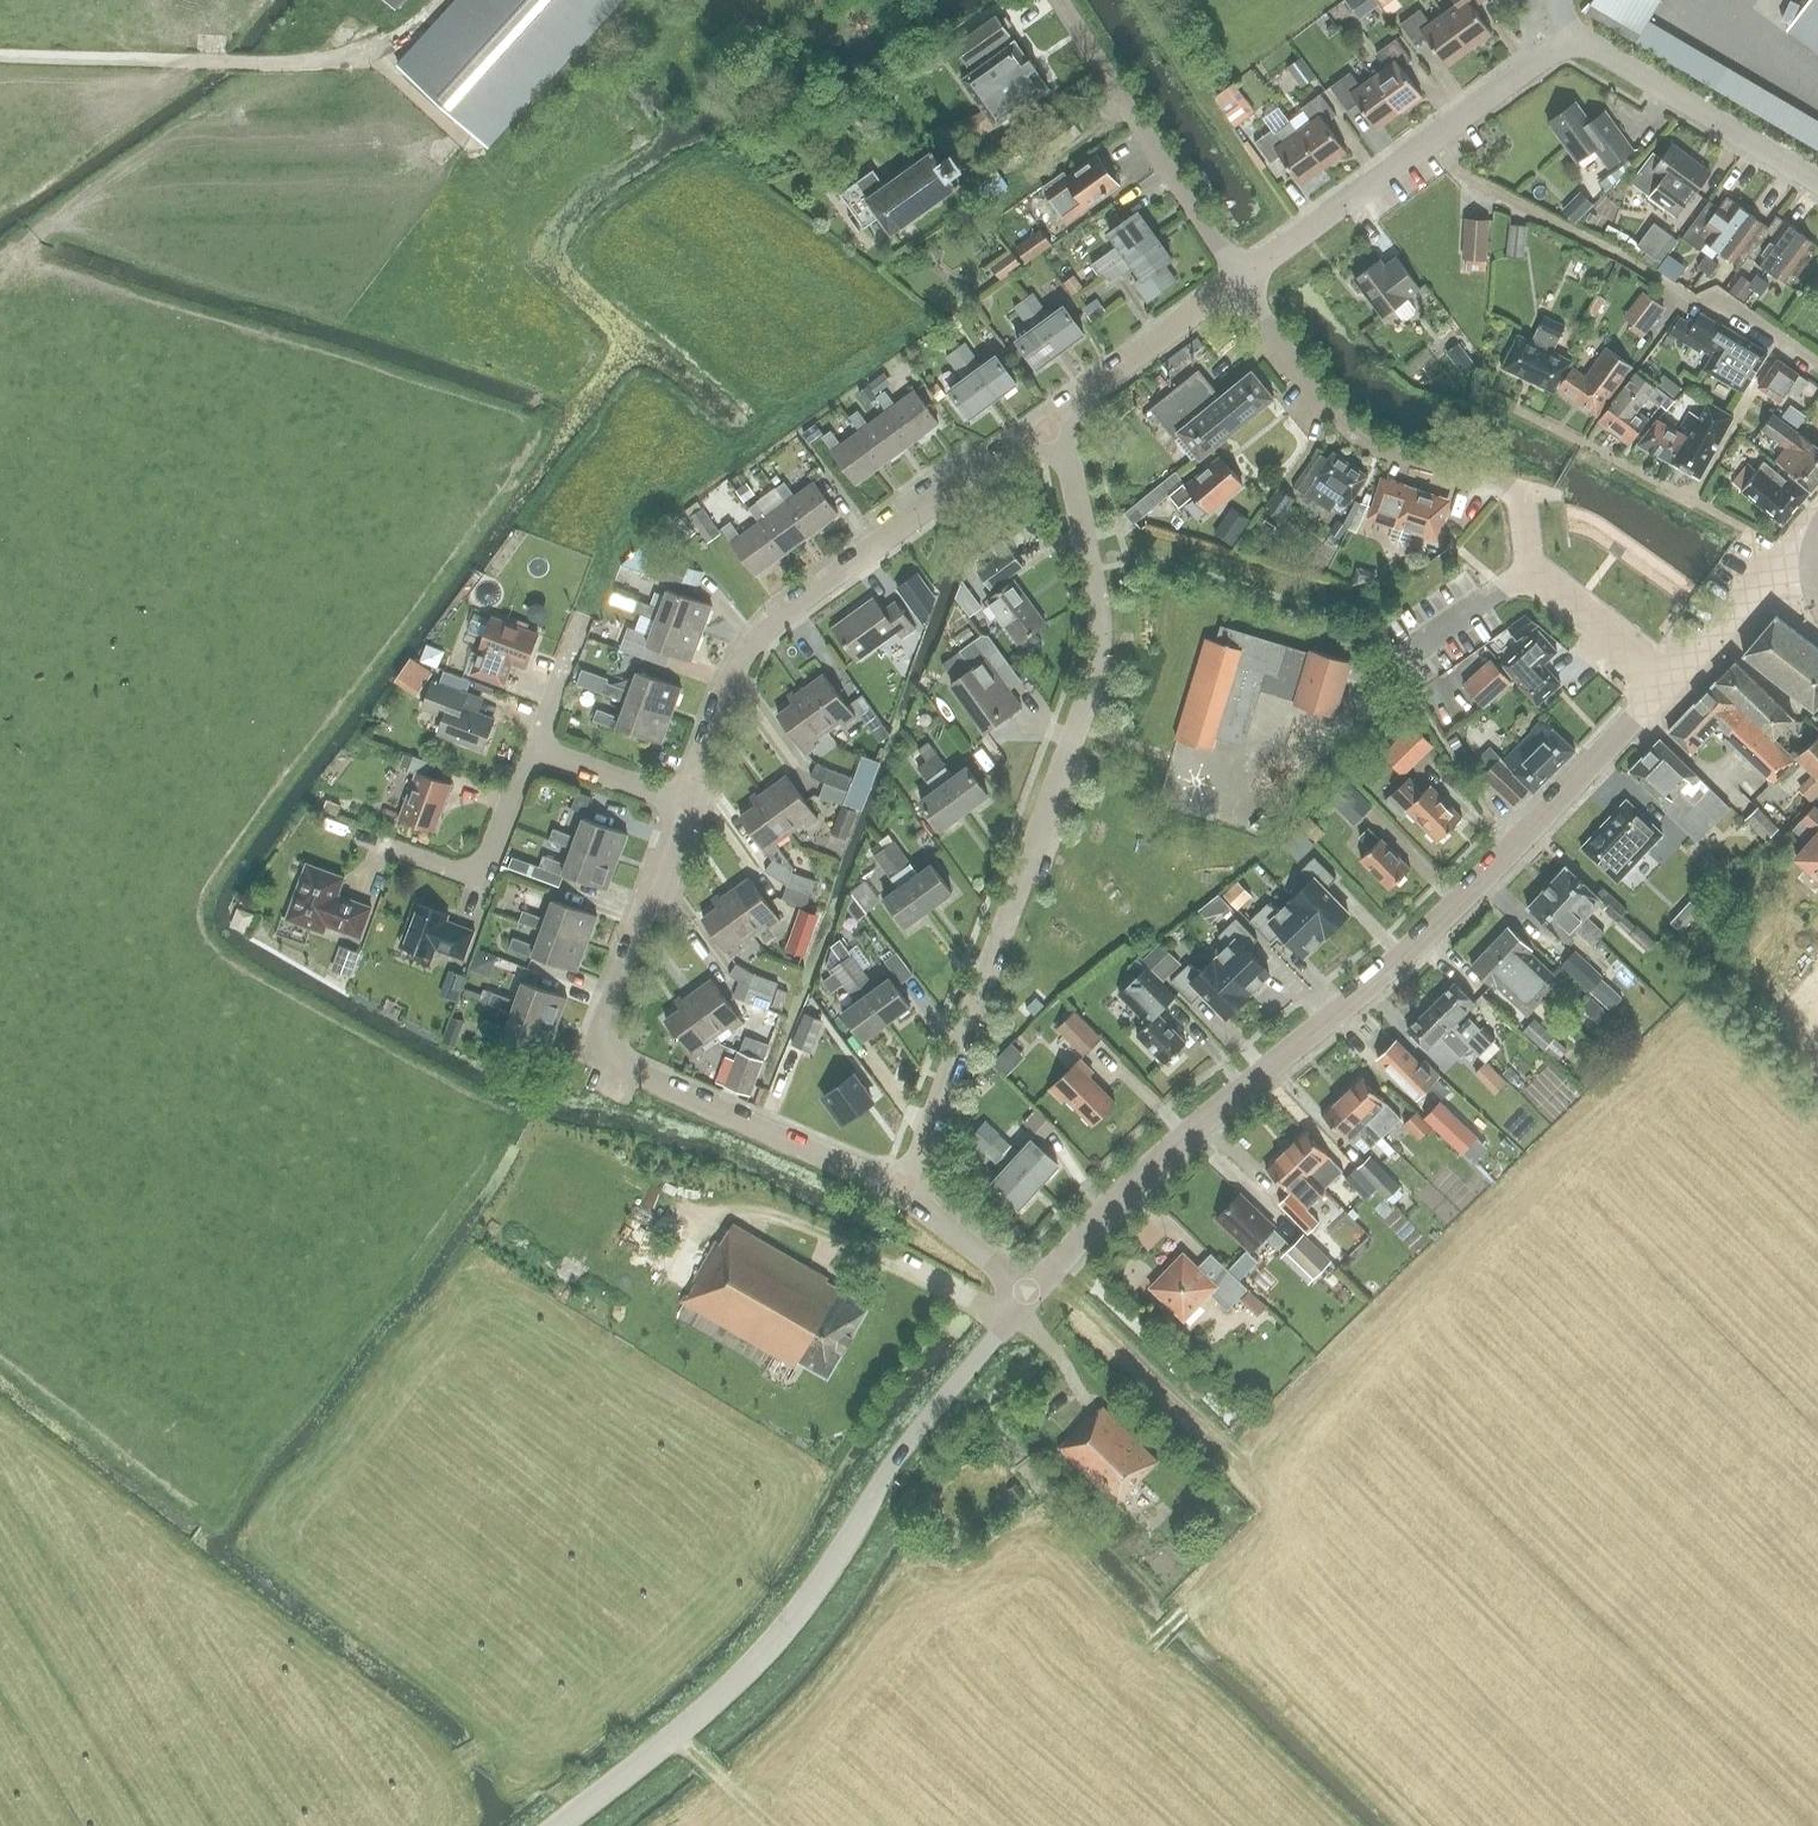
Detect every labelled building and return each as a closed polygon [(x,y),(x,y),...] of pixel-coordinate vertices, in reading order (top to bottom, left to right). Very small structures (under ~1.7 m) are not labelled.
[(399,65),(475,134),(489,146),(526,104),(620,0),(459,0),(399,65)] [(1381,5),(1378,0),(1346,0),(1361,20),(1371,12),(1381,5)] [(1389,16),(1403,6),(1399,0),(1378,0),(1381,5),(1389,16)] [(1470,49),(1493,33),(1474,7),(1484,0),(1454,0),(1457,4),(1444,13),(1470,49)] [(1581,10),(1817,149),(1817,136),(1643,32),(1663,0),(1591,0),(1581,10)] [(1817,52),(1817,0),(1810,0),(1787,29),(1817,52)] [(1448,66),(1470,49),(1444,13),(1431,23),(1421,9),(1401,23),(1417,45),(1427,37),(1448,66)] [(992,58),(1013,42),(1009,36),(1011,34),(1007,29),(1012,25),(1006,16),(1001,20),(997,15),(954,46),(968,65),(987,52),(992,58)] [(1374,76),(1400,112),(1423,96),(1402,68),(1412,60),(1397,38),(1377,53),(1387,67),(1374,76)] [(1017,43),(1015,40),(1013,42),(992,58),(963,79),(986,111),(977,117),(988,131),(1049,88),(1048,85),(1047,86),(1035,69),(1037,68),(1031,58),(1029,60),(1017,43)] [(932,54),(941,66),(950,59),(942,47),(932,54)] [(1317,76),(1303,56),(1289,66),(1303,86),(1317,76)] [(1378,128),(1400,112),(1374,76),(1361,86),(1351,72),(1331,87),(1348,110),(1359,103),(1378,128)] [(1226,113),(1236,126),(1256,111),(1234,82),(1216,96),(1228,111),(1226,113)] [(1303,111),(1291,121),(1325,167),(1347,151),(1326,123),(1337,115),(1321,94),(1301,108),(1303,111)] [(1598,132),(1577,102),(1549,122),(1577,161),(1595,148),(1609,168),(1634,150),(1613,121),(1598,132)] [(1325,167),(1291,121),(1278,131),(1275,127),(1255,142),(1271,163),(1281,156),(1302,184),(1325,167)] [(1674,145),(1662,160),(1654,153),(1632,182),(1651,196),(1678,214),(1692,197),(1711,172),(1674,145)] [(853,211),(865,228),(876,220),(876,219),(880,216),(892,233),(958,186),(950,175),(962,167),(952,154),(941,162),(933,151),(884,186),(881,182),(882,181),(874,170),(841,193),(853,211)] [(1087,205),(1118,183),(1099,156),(1068,178),(1064,173),(1044,187),(1057,205),(1076,191),(1087,206),(1088,205),(1087,205)] [(1635,164),(1631,159),(1600,182),(1608,191),(1635,164)] [(1594,203),(1582,190),(1563,208),(1575,221),(1594,203)] [(1713,247),(1720,252),(1734,232),(1749,212),(1728,196),(1720,207),(1712,200),(1683,237),(1701,251),(1707,243),(1713,247)] [(1111,281),(1134,265),(1133,264),(1161,243),(1139,212),(1110,232),(1120,246),(1097,263),(1111,281)] [(1741,267),(1749,256),(1749,255),(1770,227),(1769,227),(1749,212),(1734,232),(1720,252),(1741,267)] [(1749,255),(1749,256),(1769,271),(1799,231),(1778,215),(1769,227),(1770,227),(1749,255)] [(1487,259),(1489,220),(1466,219),(1464,257),(1468,258),(1487,259)] [(1681,239),(1656,221),(1639,244),(1664,262),(1681,239)] [(1525,258),(1528,226),(1511,224),(1508,256),(1525,258)] [(1053,243),(1043,229),(1015,248),(1025,263),(1053,243)] [(1799,231),(1769,271),(1790,286),(1817,249),(1817,245),(1799,231)] [(1133,264),(1134,265),(1143,278),(1136,283),(1149,300),(1176,281),(1164,265),(1172,258),(1161,243),(1133,264)] [(1024,263),(1014,250),(993,266),(1003,279),(1024,263)] [(1701,269),(1705,271),(1713,260),(1707,255),(1698,267),(1701,269)] [(1409,297),(1421,288),(1397,257),(1385,266),(1381,260),(1355,278),(1384,316),(1409,297)] [(1486,270),(1487,259),(1468,258),(1467,269),(1486,270)] [(1719,264),(1713,260),(1705,271),(1711,276),(1719,264)] [(1752,282),(1742,274),(1730,289),(1745,300),(1753,290),(1751,288),(1748,286),(1752,282)] [(1755,291),(1763,279),(1757,275),(1752,282),(1748,286),(1751,288),(1755,291)] [(1770,284),(1763,279),(1755,291),(1761,295),(1770,284)] [(1024,299),(1061,351),(1085,334),(1064,305),(1051,315),(1034,292),(1024,299)] [(1107,309),(1098,297),(1084,307),(1093,319),(1107,309)] [(1038,368),(1061,351),(1024,299),(1015,305),(1033,328),(1017,339),(1038,368)] [(1647,332),(1664,309),(1653,299),(1635,323),(1647,332)] [(1743,392),(1769,352),(1722,324),(1722,325),(1700,312),(1693,325),(1680,317),(1670,333),(1702,353),(1704,350),(1713,356),(1704,370),(1743,391),(1743,392)] [(1556,392),(1558,387),(1572,361),(1553,352),(1566,326),(1544,316),(1532,341),(1519,335),(1503,367),(1556,392)] [(956,349),(994,400),(1017,383),(996,355),(984,364),(967,341),(956,349)] [(1461,372),(1474,363),(1460,343),(1447,353),(1461,372)] [(1579,358),(1558,387),(1597,415),(1633,367),(1623,360),(1607,348),(1589,373),(1583,368),(1586,364),(1579,358)] [(970,417),(994,400),(956,349),(948,355),(965,378),(950,389),(970,417)] [(1797,394),(1806,382),(1798,377),(1799,374),(1778,359),(1759,387),(1780,402),(1790,389),(1797,394)] [(1196,463),(1275,398),(1252,370),(1221,396),(1200,369),(1151,409),(1196,463)] [(1661,405),(1668,395),(1637,372),(1601,418),(1632,442),(1649,419),(1637,410),(1648,397),(1661,405)] [(1683,386),(1667,373),(1659,383),(1675,396),(1683,386)] [(869,383),(877,394),(887,387),(879,376),(869,383)] [(878,396),(869,384),(860,390),(869,402),(877,397),(878,396)] [(887,411),(911,443),(939,423),(915,390),(896,404),(886,390),(878,396),(877,397),(887,411)] [(1691,410),(1680,431),(1688,436),(1672,462),(1701,478),(1734,417),(1710,403),(1708,402),(1701,415),(1691,410)] [(1806,414),(1792,404),(1784,415),(1798,425),(1806,414)] [(850,417),(860,430),(884,463),(911,443),(887,411),(869,424),(858,410),(850,417)] [(1817,482),(1817,447),(1773,413),(1763,427),(1788,446),(1776,461),(1812,489),(1817,482)] [(1688,436),(1680,431),(1658,419),(1638,444),(1672,462),(1688,436)] [(824,433),(817,423),(804,432),(811,442),(824,433)] [(884,463),(860,430),(841,444),(831,430),(823,436),(833,450),(833,451),(857,484),(884,463)] [(1343,514),(1369,476),(1334,452),(1329,459),(1319,452),(1295,487),(1322,505),(1325,502),(1343,514)] [(1208,512),(1243,483),(1222,457),(1188,486),(1176,472),(1126,513),(1134,523),(1168,495),(1180,508),(1195,495),(1208,512)] [(1764,461),(1762,465),(1755,460),(1752,465),(1749,462),(1734,481),(1743,488),(1742,490),(1783,524),(1810,492),(1792,477),(1788,481),(1764,461)] [(1449,502),(1382,480),(1369,519),(1393,527),(1394,524),(1437,538),(1449,502)] [(736,490),(745,502),(756,494),(747,482),(736,490)] [(787,502),(811,535),(838,515),(827,499),(820,490),(814,482),(795,496),(785,482),(777,488),(787,502)] [(834,494),(828,485),(820,490),(827,499),(834,494)] [(1281,519),(1295,498),(1280,488),(1266,508),(1281,519)] [(760,522),(759,522),(784,555),(811,535),(787,502),(768,516),(758,502),(750,508),(760,522)] [(722,534),(703,508),(690,517),(709,543),(722,534)] [(1351,526),(1341,518),(1331,532),(1342,539),(1351,526)] [(1223,519),(1214,532),(1233,545),(1242,532),(1223,519)] [(784,555),(759,522),(741,536),(731,522),(722,528),(732,542),(756,575),(784,555)] [(991,546),(998,556),(1000,555),(1010,548),(1003,538),(991,546)] [(1024,567),(1010,548),(1000,555),(978,571),(996,594),(988,600),(1019,643),(1046,623),(1011,576),(1024,567)] [(691,562),(656,550),(649,573),(683,585),(691,562)] [(936,596),(918,571),(896,588),(915,613),(925,627),(934,602),(936,596)] [(634,611),(657,620),(658,617),(702,633),(712,606),(668,589),(661,609),(638,600),(634,611)] [(903,638),(915,629),(896,602),(884,611),(875,599),(835,629),(857,659),(897,630),(903,638)] [(1817,705),(1817,648),(1777,616),(1744,654),(1814,710),(1817,705)] [(539,634),(493,617),(480,650),(484,652),(475,674),(504,685),(513,662),(526,667),(539,634)] [(658,617),(657,620),(651,635),(628,627),(621,647),(668,664),(672,653),(692,660),(702,633),(658,617)] [(1337,715),(1353,663),(1289,644),(1288,647),(1223,628),(1219,641),(1207,638),(1177,739),(1212,749),(1216,736),(1244,744),(1260,689),(1296,699),(1295,702),(1337,715)] [(1538,704),(1561,683),(1544,665),(1558,652),(1539,631),(1503,664),(1521,684),(1520,684),(1538,704)] [(986,731),(1019,707),(1021,710),(1023,708),(995,670),(1008,660),(989,635),(983,634),(960,651),(972,668),(951,683),(986,731)] [(427,644),(420,660),(438,668),(445,651),(427,644)] [(1512,681),(1494,659),(1464,684),(1483,706),(1512,681)] [(1751,715),(1772,735),(1775,738),(1794,718),(1736,661),(1717,681),(1751,715)] [(627,700),(671,716),(682,688),(638,671),(631,691),(608,682),(604,694),(627,702),(627,700)] [(595,678),(581,673),(577,684),(591,689),(595,678)] [(824,674),(800,692),(828,731),(842,721),(846,725),(856,718),(824,674)] [(1730,736),(1751,715),(1717,681),(1669,731),(1692,753),(1717,730),(1726,739),(1730,736)] [(468,694),(434,682),(424,709),(445,717),(440,733),(483,749),(494,719),(463,707),(468,694)] [(828,731),(800,692),(790,699),(794,703),(778,714),(807,753),(817,746),(814,741),(828,731)] [(869,727),(881,719),(863,695),(851,703),(869,727)] [(662,743),(671,716),(627,700),(627,702),(621,718),(598,709),(594,720),(618,729),(619,727),(662,743)] [(1772,735),(1751,715),(1730,736),(1775,782),(1796,759),(1772,735)] [(1504,761),(1502,759),(1493,766),(1487,772),(1494,779),(1490,782),(1515,805),(1531,788),(1534,792),(1576,750),(1545,720),(1504,761)] [(1410,764),(1431,743),(1414,725),(1393,746),(1410,764)] [(421,743),(405,738),(401,749),(417,754),(421,743)] [(1797,758),(1817,779),(1817,738),(1797,758)] [(1666,811),(1679,823),(1698,842),(1731,808),(1661,739),(1630,771),(1667,806),(1664,809),(1666,811)] [(928,761),(965,812),(988,795),(968,766),(953,776),(929,742),(919,749),(928,761)] [(409,769),(414,757),(405,753),(400,766),(409,769)] [(432,763),(414,756),(414,757),(409,770),(418,774),(401,818),(435,830),(452,785),(427,776),(432,763)] [(942,829),(965,812),(928,761),(919,768),(935,790),(921,800),(942,829)] [(825,782),(825,783),(848,791),(853,778),(830,769),(819,763),(812,774),(825,782)] [(1813,774),(1799,787),(1812,802),(1817,796),(1817,779),(1813,774)] [(787,776),(762,793),(790,833),(805,822),(808,827),(818,819),(787,776)] [(1410,777),(1386,801),(1400,816),(1407,809),(1438,842),(1463,817),(1431,785),(1424,792),(1410,777)] [(1374,806),(1349,780),(1331,798),(1356,823),(1374,806)] [(867,787),(854,782),(847,802),(860,807),(867,787)] [(848,791),(825,783),(820,796),(843,805),(848,791)] [(578,792),(572,808),(586,814),(592,797),(578,792)] [(788,884),(787,886),(811,894),(816,880),(792,872),(794,867),(776,843),(790,833),(762,793),(753,800),(756,805),(741,816),(769,855),(770,854),(774,859),(767,869),(788,884)] [(342,803),(329,798),(325,809),(338,814),(342,803)] [(1618,882),(1663,834),(1627,800),(1582,848),(1618,882)] [(858,810),(843,805),(833,832),(847,838),(858,810)] [(1815,806),(1794,829),(1802,836),(1811,826),(1817,833),(1817,809),(1815,806)] [(1767,840),(1779,829),(1758,808),(1747,819),(1767,840)] [(1670,833),(1679,823),(1666,811),(1656,821),(1670,833)] [(550,840),(573,848),(573,846),(617,863),(628,834),(584,818),(577,837),(554,829),(550,840)] [(1361,858),(1391,888),(1411,868),(1382,838),(1381,839),(1369,828),(1360,837),(1372,848),(1361,858)] [(1808,868),(1817,876),(1817,834),(1797,858),(1808,868)] [(894,841),(884,848),(929,909),(953,892),(932,864),(918,874),(894,841)] [(573,846),(573,848),(567,864),(544,855),(540,866),(564,875),(565,873),(608,889),(617,863),(573,846)] [(929,909),(884,848),(875,855),(899,888),(885,898),(906,926),(929,909)] [(1311,881),(1298,894),(1332,929),(1349,913),(1326,889),(1337,879),(1316,857),(1305,867),(1306,868),(1311,881)] [(345,877),(307,863),(287,918),(325,932),(327,925),(361,937),(372,907),(339,895),(345,877)] [(1587,918),(1587,917),(1600,904),(1618,922),(1628,911),(1603,887),(1596,894),(1566,866),(1550,883),(1568,898),(1567,899),(1587,918)] [(869,873),(850,886),(864,907),(884,894),(869,873)] [(750,877),(725,895),(753,934),(767,924),(771,929),(781,921),(750,877)] [(1238,881),(1225,894),(1239,908),(1252,896),(1238,881)] [(1605,933),(1587,917),(1587,918),(1567,899),(1568,898),(1550,883),(1528,906),(1565,941),(1579,926),(1597,942),(1605,933)] [(811,894),(787,886),(782,899),(806,907),(811,894)] [(1332,929),(1298,894),(1293,899),(1282,910),(1270,904),(1268,903),(1250,921),(1271,942),(1282,932),(1305,955),(1326,934),(1327,935),(1332,929)] [(753,934),(725,895),(715,902),(719,907),(703,918),(731,957),(742,949),(738,945),(753,934)] [(1224,924),(1237,911),(1223,897),(1210,910),(1224,924)] [(512,904),(497,899),(493,909),(508,915),(512,904)] [(520,922),(542,930),(543,928),(587,945),(598,916),(554,900),(546,919),(524,911),(520,922)] [(1691,900),(1683,909),(1694,919),(1702,910),(1691,900)] [(447,920),(449,915),(416,903),(400,945),(434,957),(437,949),(465,960),(475,931),(447,920)] [(801,907),(794,928),(813,935),(820,914),(801,907)] [(1637,925),(1626,915),(1619,922),(1649,949),(1658,940),(1639,923),(1637,925)] [(1226,948),(1213,960),(1247,996),(1267,977),(1245,954),(1259,940),(1239,919),(1222,936),(1226,948)] [(1509,927),(1490,946),(1545,997),(1560,982),(1530,952),(1533,950),(1509,927)] [(543,928),(542,930),(537,946),(514,937),(510,949),(534,957),(534,955),(578,971),(587,945),(543,928)] [(1183,963),(1162,941),(1145,958),(1166,980),(1183,963)] [(362,951),(342,944),(334,968),(353,975),(362,951)] [(843,961),(859,985),(867,994),(888,1023),(911,1006),(890,977),(876,987),(846,946),(838,952),(844,960),(843,961)] [(1545,997),(1490,946),(1471,966),(1495,989),(1497,987),(1527,1016),(1545,997)] [(1605,975),(1576,949),(1562,964),(1591,990),(1605,975)] [(913,975),(897,952),(884,961),(901,984),(913,975)] [(1247,996),(1213,960),(1203,970),(1190,965),(1174,981),(1195,1003),(1206,993),(1228,1015),(1247,996)] [(850,992),(859,985),(843,961),(833,969),(850,992)] [(751,986),(750,987),(774,996),(779,983),(755,974),(738,963),(731,973),(751,986)] [(1187,1043),(1158,1013),(1175,997),(1147,968),(1120,995),(1148,1023),(1137,1034),(1166,1063),(1187,1043)] [(467,974),(451,969),(442,993),(458,999),(467,974)] [(712,979),(687,997),(715,1036),(730,1026),(733,1030),(744,1023),(712,979)] [(513,1010),(557,1026),(568,998),(524,981),(516,1001),(493,992),(489,1004),(512,1012),(513,1010)] [(1469,1043),(1468,1044),(1480,1055),(1494,1041),(1496,1039),(1484,1027),(1481,1030),(1470,1018),(1461,1027),(1456,1022),(1476,1003),(1456,982),(1432,1006),(1469,1043)] [(774,996),(750,987),(745,1001),(769,1009),(774,996)] [(779,988),(772,1006),(783,1009),(789,991),(779,988)] [(864,1040),(888,1023),(867,994),(843,1011),(864,1040)] [(715,1036),(687,997),(678,1004),(681,1008),(666,1019),(694,1058),(704,1051),(701,1046),(715,1036)] [(1037,1019),(1046,1010),(1036,999),(1026,1008),(1037,1019)] [(1461,1051),(1468,1044),(1469,1043),(1432,1006),(1408,1030),(1428,1050),(1448,1031),(1454,1038),(1451,1041),(1461,1051)] [(1104,1036),(1077,1009),(1058,1028),(1085,1054),(1104,1036)] [(547,1053),(557,1026),(513,1010),(512,1012),(506,1028),(484,1019),(479,1030),(504,1039),(504,1037),(547,1053)] [(449,1026),(461,1031),(464,1020),(452,1016),(449,1026)] [(1557,1036),(1536,1016),(1524,1029),(1545,1048),(1555,1037),(1557,1036)] [(1545,1048),(1551,1053),(1561,1042),(1555,1037),(1545,1048)] [(1007,1072),(1029,1052),(1015,1038),(994,1057),(1007,1072)] [(758,1040),(752,1056),(753,1056),(763,1060),(764,1060),(770,1045),(758,1040)] [(1439,1075),(1425,1061),(1421,1064),(1398,1040),(1378,1059),(1403,1084),(1418,1070),(1431,1083),(1439,1075)] [(1494,1041),(1480,1055),(1487,1062),(1501,1048),(1494,1041)] [(750,1095),(763,1060),(753,1056),(752,1056),(739,1051),(726,1086),(750,1095)] [(1449,1066),(1435,1052),(1425,1061),(1439,1075),(1449,1066)] [(1487,1062),(1476,1074),(1495,1093),(1507,1082),(1487,1062)] [(1094,1125),(1116,1104),(1088,1075),(1086,1078),(1074,1066),(1050,1089),(1063,1102),(1068,1098),(1094,1125)] [(872,1098),(854,1074),(824,1096),(844,1123),(863,1109),(861,1106),(872,1098)] [(1342,1095),(1382,1137),(1401,1119),(1387,1104),(1388,1104),(1361,1076),(1342,1095)] [(1382,1137),(1342,1095),(1322,1113),(1349,1141),(1358,1132),(1371,1147),(1382,1137)] [(1471,1135),(1443,1109),(1430,1122),(1458,1148),(1471,1135)] [(1420,1139),(1432,1128),(1417,1112),(1405,1123),(1420,1139)] [(985,1121),(978,1130),(992,1143),(996,1139),(1000,1135),(985,1121)] [(978,1130),(970,1138),(984,1151),(992,1143),(978,1130)] [(1285,1148),(1325,1189),(1346,1171),(1331,1157),(1305,1130),(1285,1148)] [(1013,1162),(1039,1185),(1058,1164),(1032,1140),(1020,1153),(1000,1135),(996,1139),(992,1143),(1004,1154),(1013,1162)] [(1306,1208),(1325,1189),(1285,1148),(1266,1167),(1302,1204),(1291,1214),(1308,1232),(1319,1222),(1306,1208)] [(1396,1192),(1401,1187),(1371,1156),(1359,1167),(1389,1199),(1396,1192)] [(1019,1207),(1039,1185),(1013,1162),(993,1183),(1019,1207)] [(1377,1189),(1357,1168),(1347,1177),(1367,1198),(1377,1189)] [(1396,1192),(1389,1199),(1394,1204),(1404,1194),(1399,1189),(1396,1192)] [(1274,1227),(1240,1194),(1218,1217),(1252,1250),(1265,1237),(1277,1248),(1286,1239),(1274,1228),(1274,1227)] [(829,1377),(870,1306),(827,1282),(829,1279),(733,1223),(722,1243),(718,1240),(682,1302),(797,1368),(801,1361),(829,1377)] [(1332,1260),(1305,1234),(1288,1251),(1315,1277),(1332,1260)] [(1212,1280),(1184,1253),(1151,1287),(1185,1320),(1210,1294),(1228,1310),(1249,1289),(1225,1266),(1212,1280)] [(1268,1306),(1250,1290),(1242,1299),(1260,1315),(1268,1306)] [(1206,1392),(1190,1376),(1183,1383),(1200,1399),(1206,1392)] [(1117,1503),(1159,1461),(1103,1406),(1090,1419),(1089,1418),(1060,1447),(1117,1503)] [(1016,1502),(1026,1495),(1017,1483),(1007,1489),(1016,1502)]
